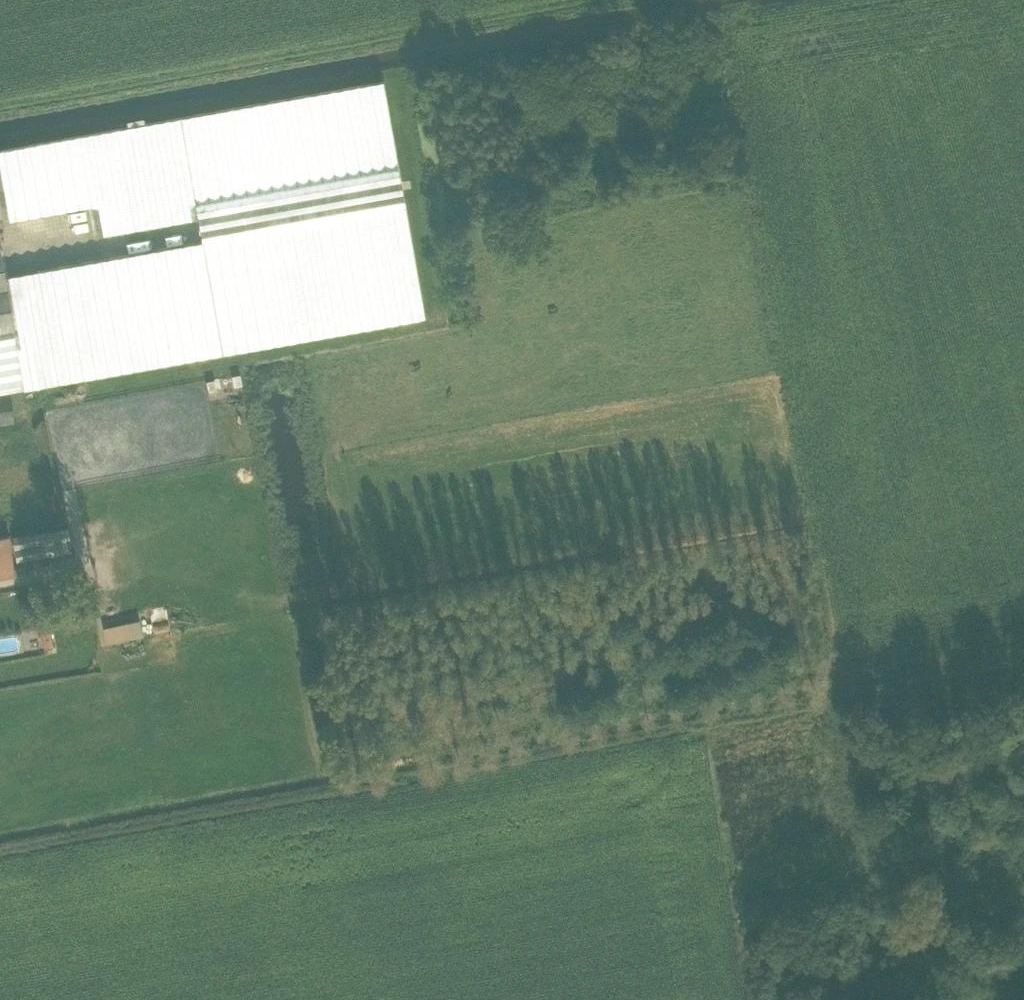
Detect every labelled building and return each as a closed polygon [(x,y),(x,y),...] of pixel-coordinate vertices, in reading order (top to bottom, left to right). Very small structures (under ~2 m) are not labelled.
[(196,220),(200,243),(38,272),(3,277),(0,260),(0,393),(23,389),(58,385),(424,319),(383,84),(179,119),(0,151),(0,213),(2,224),(91,209),(96,237),(196,220)] [(0,396),(0,423),(13,421),(10,395),(0,396)] [(16,560),(71,550),(67,525),(12,535),(16,560)] [(14,575),(8,535),(0,536),(0,577),(14,575)] [(127,622),(103,627),(106,642),(122,639),(137,636),(143,635),(139,619),(127,622)] [(50,631),(41,632),(42,647),(52,646),(50,631)]
